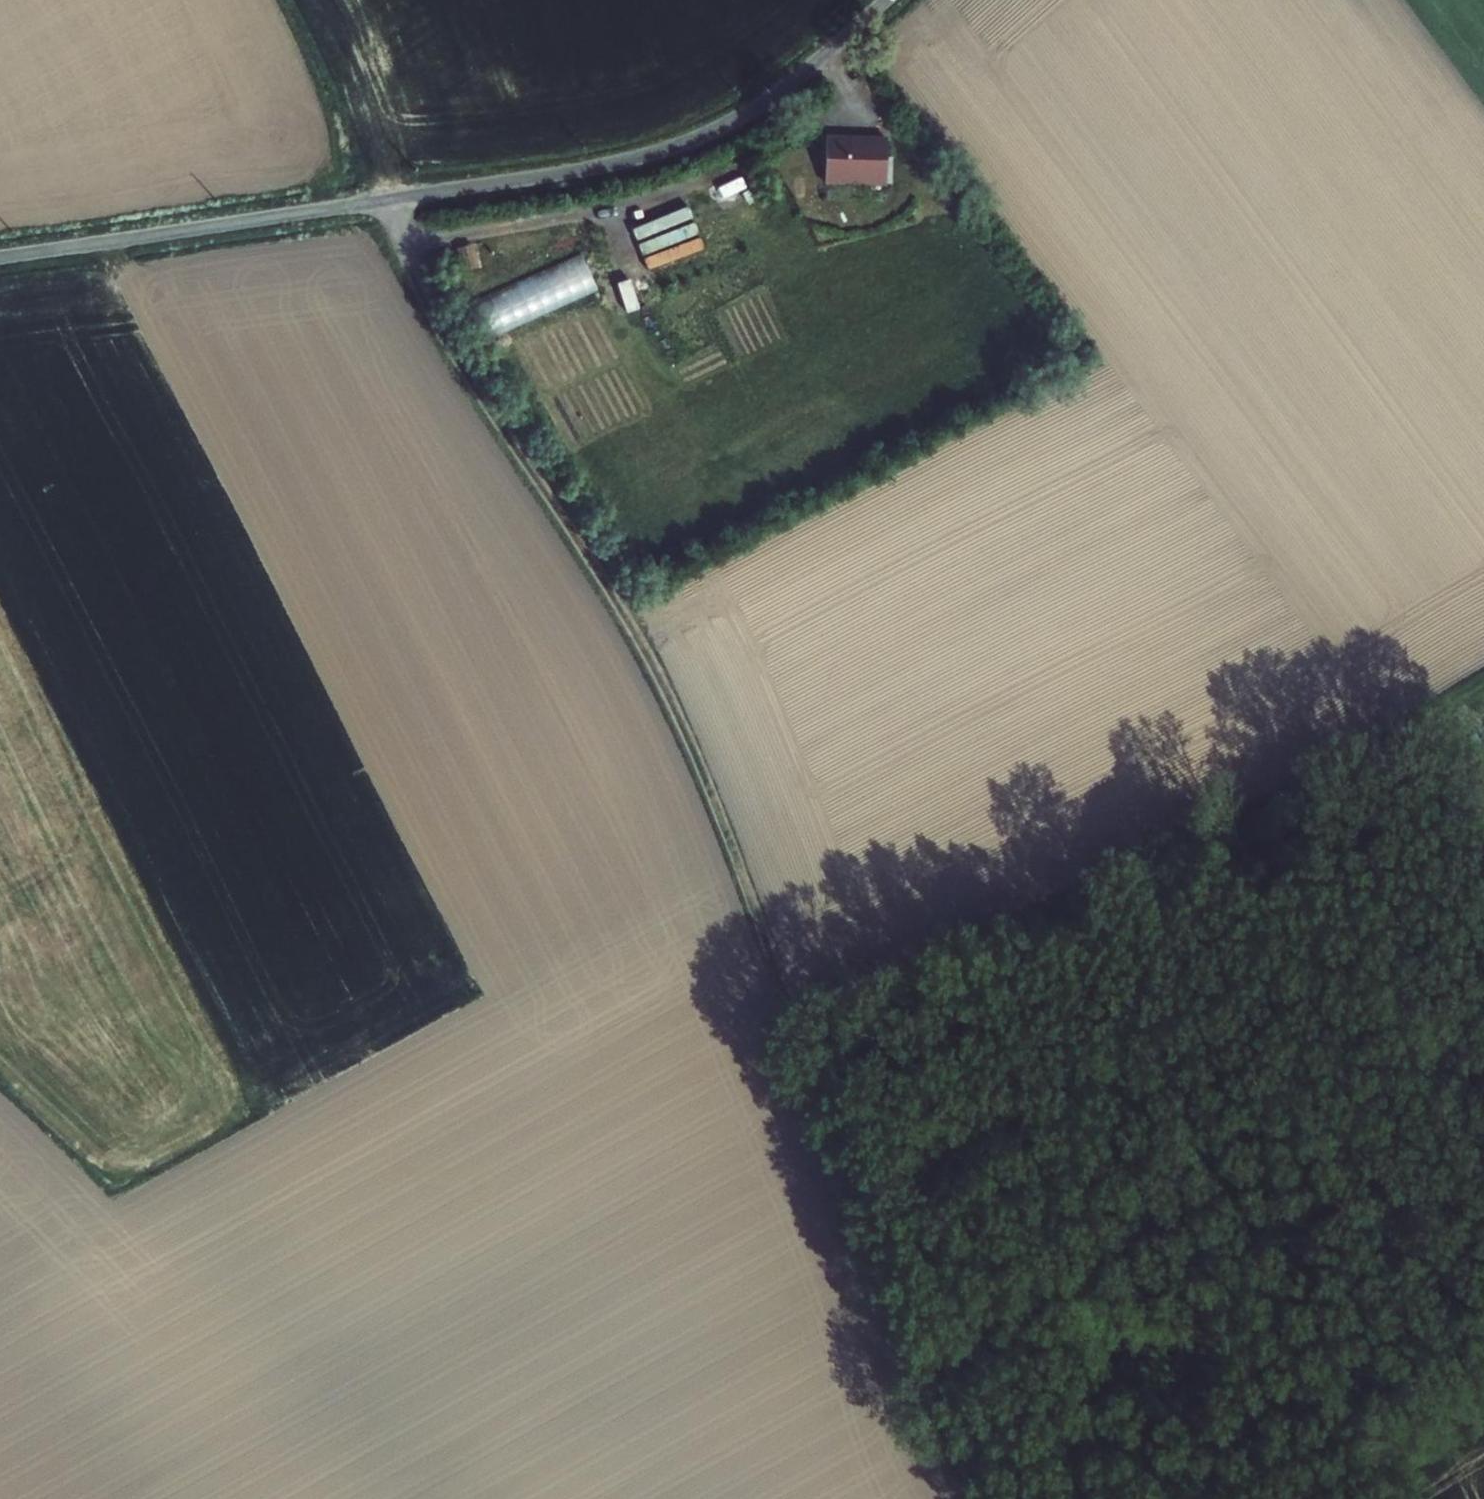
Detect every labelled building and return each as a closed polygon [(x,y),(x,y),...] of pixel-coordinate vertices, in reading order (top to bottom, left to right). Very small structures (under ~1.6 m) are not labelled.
[(824,132),(823,183),(886,184),(887,133),(824,132)] [(475,242),(456,245),(459,269),(479,267),(475,242)] [(584,254),(464,302),(480,341),(599,293),(584,254)]
